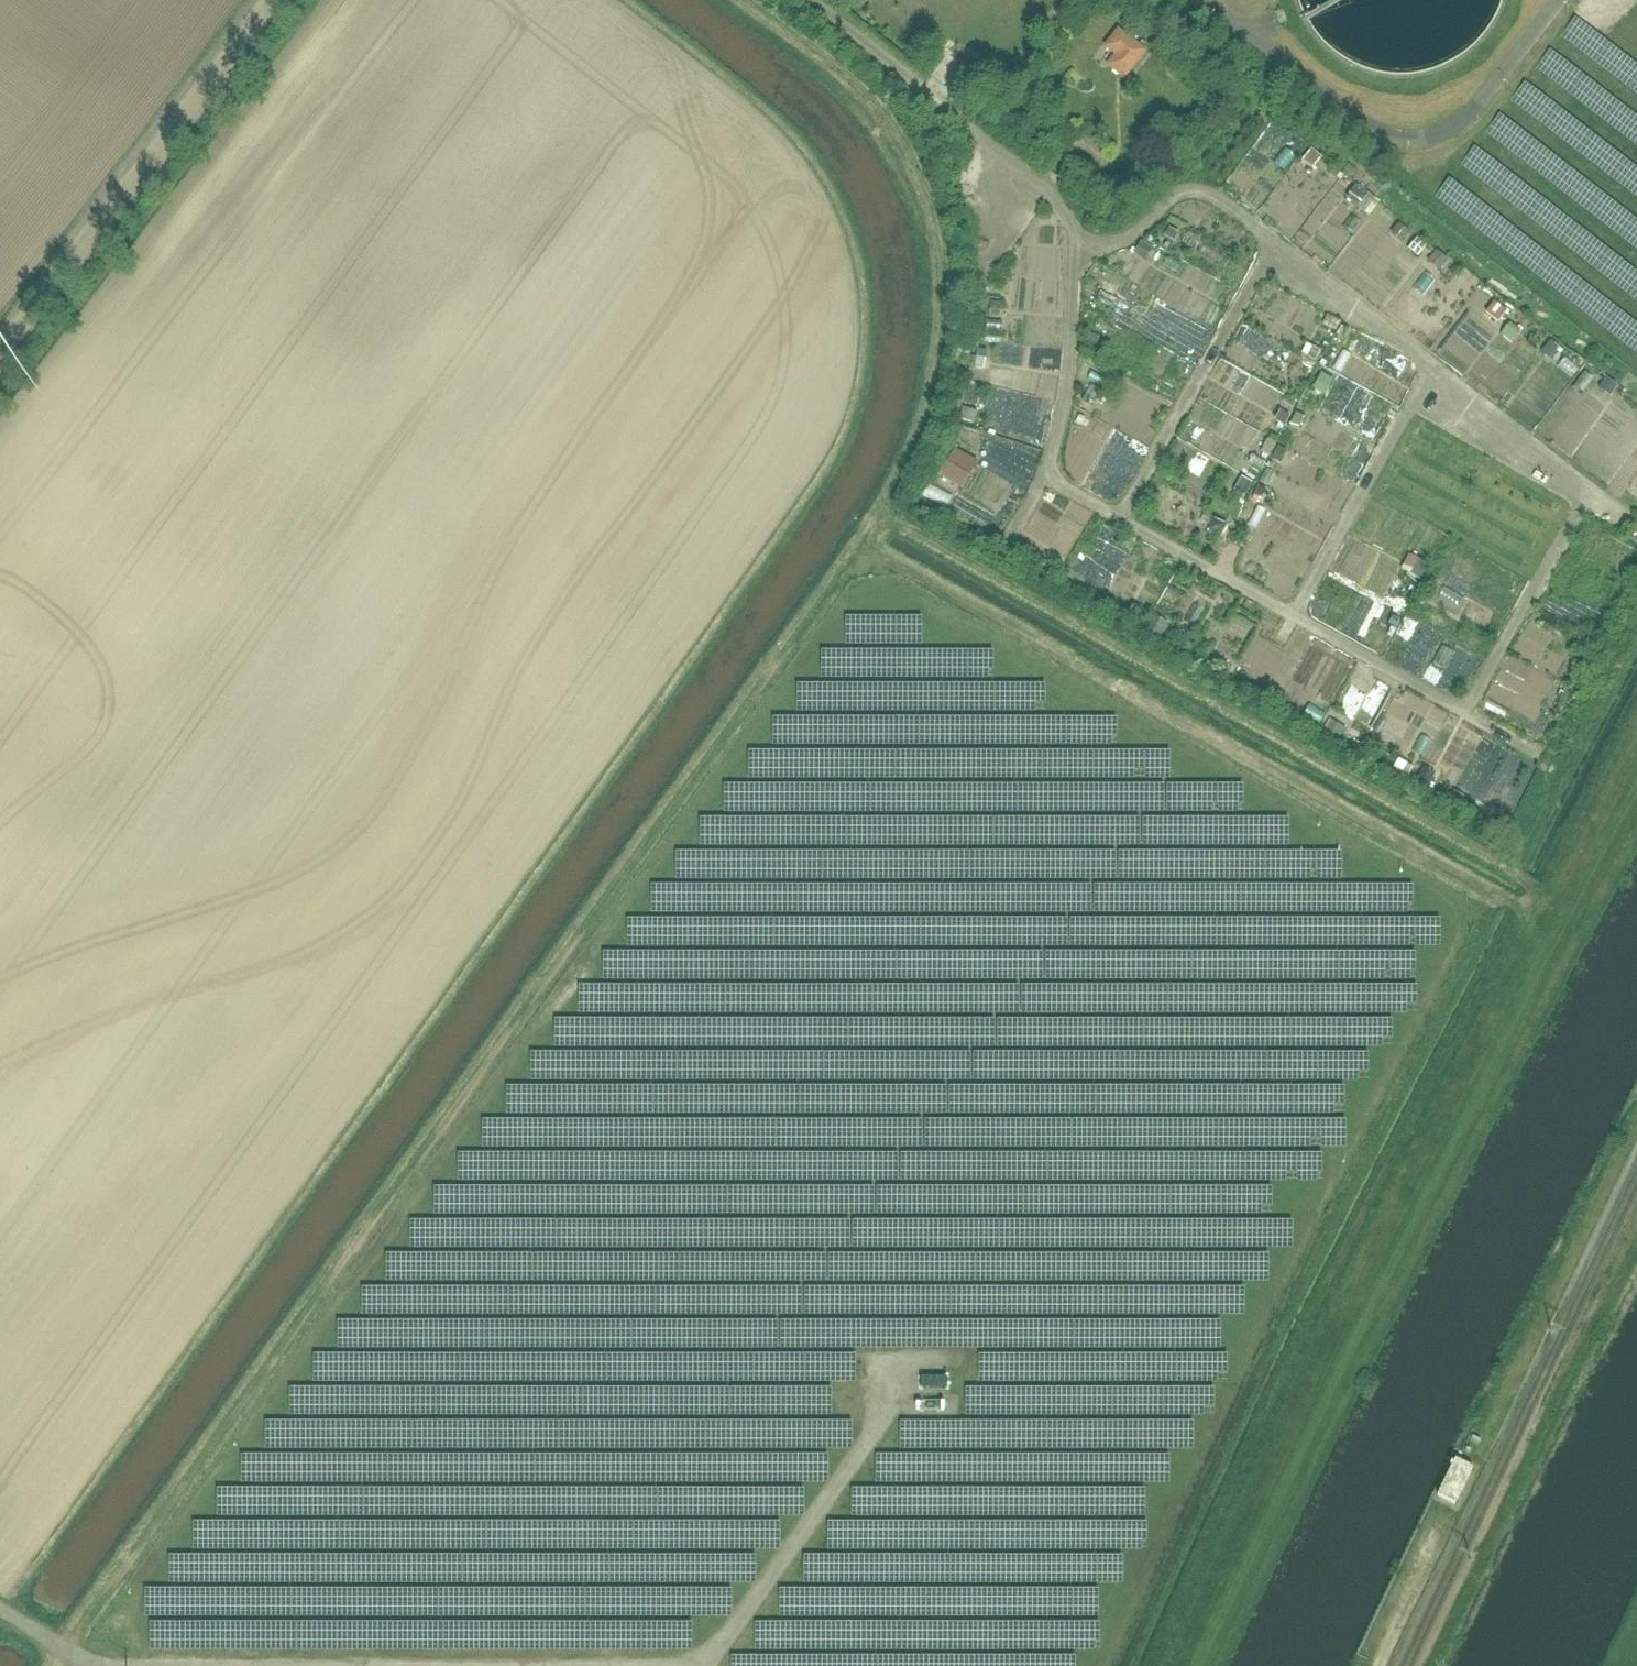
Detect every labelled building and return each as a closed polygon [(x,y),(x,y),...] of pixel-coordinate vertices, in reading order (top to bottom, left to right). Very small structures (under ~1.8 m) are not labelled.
[(1111,68),(1126,84),(1153,57),(1126,30),(1108,47),(1120,59),(1111,68)] [(1307,164),(1320,174),(1330,162),(1316,152),(1307,164)] [(1154,237),(1140,248),(1153,265),(1167,255),(1154,237)] [(1146,291),(1158,269),(1146,263),(1125,301),(1151,315),(1159,299),(1146,291)] [(939,482),(962,494),(977,466),(953,454),(939,482)] [(1246,478),(1240,493),(1252,498),(1258,483),(1246,478)] [(1241,563),(1248,545),(1238,541),(1232,559),(1241,563)] [(1453,1461),(1435,1498),(1454,1507),(1471,1470),(1453,1461)]
